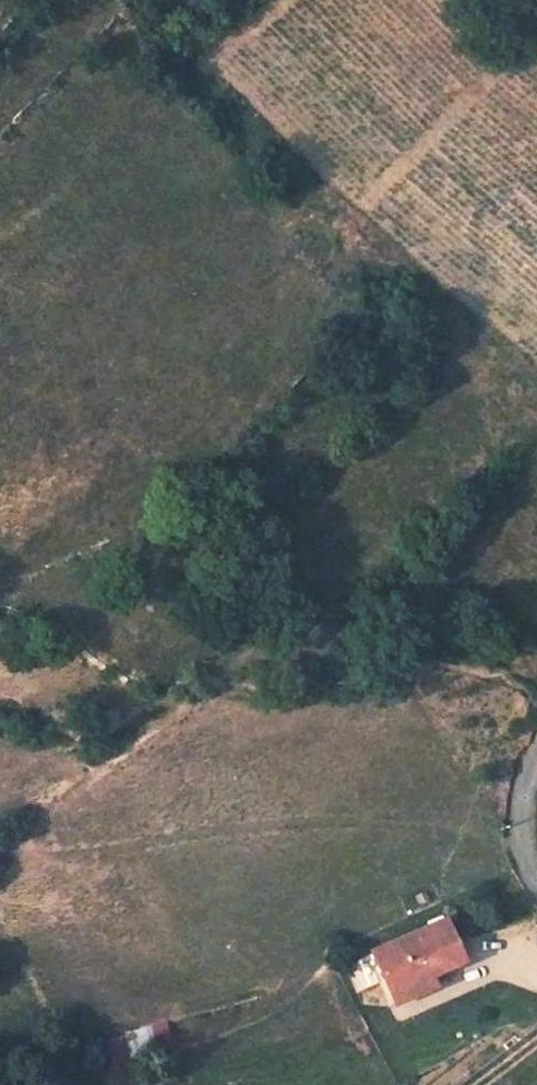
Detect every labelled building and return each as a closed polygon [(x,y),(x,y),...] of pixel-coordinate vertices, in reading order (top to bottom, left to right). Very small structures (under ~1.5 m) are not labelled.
[(443,920),(371,952),(383,979),(394,1004),(410,997),(408,991),(422,984),(425,991),(434,987),(429,976),(462,962),(443,920)] [(383,979),(376,982),(387,1007),(394,1004),(383,979)] [(422,984),(408,991),(410,997),(425,991),(422,984)] [(167,1025),(127,1036),(134,1062),(174,1051),(167,1025)]
